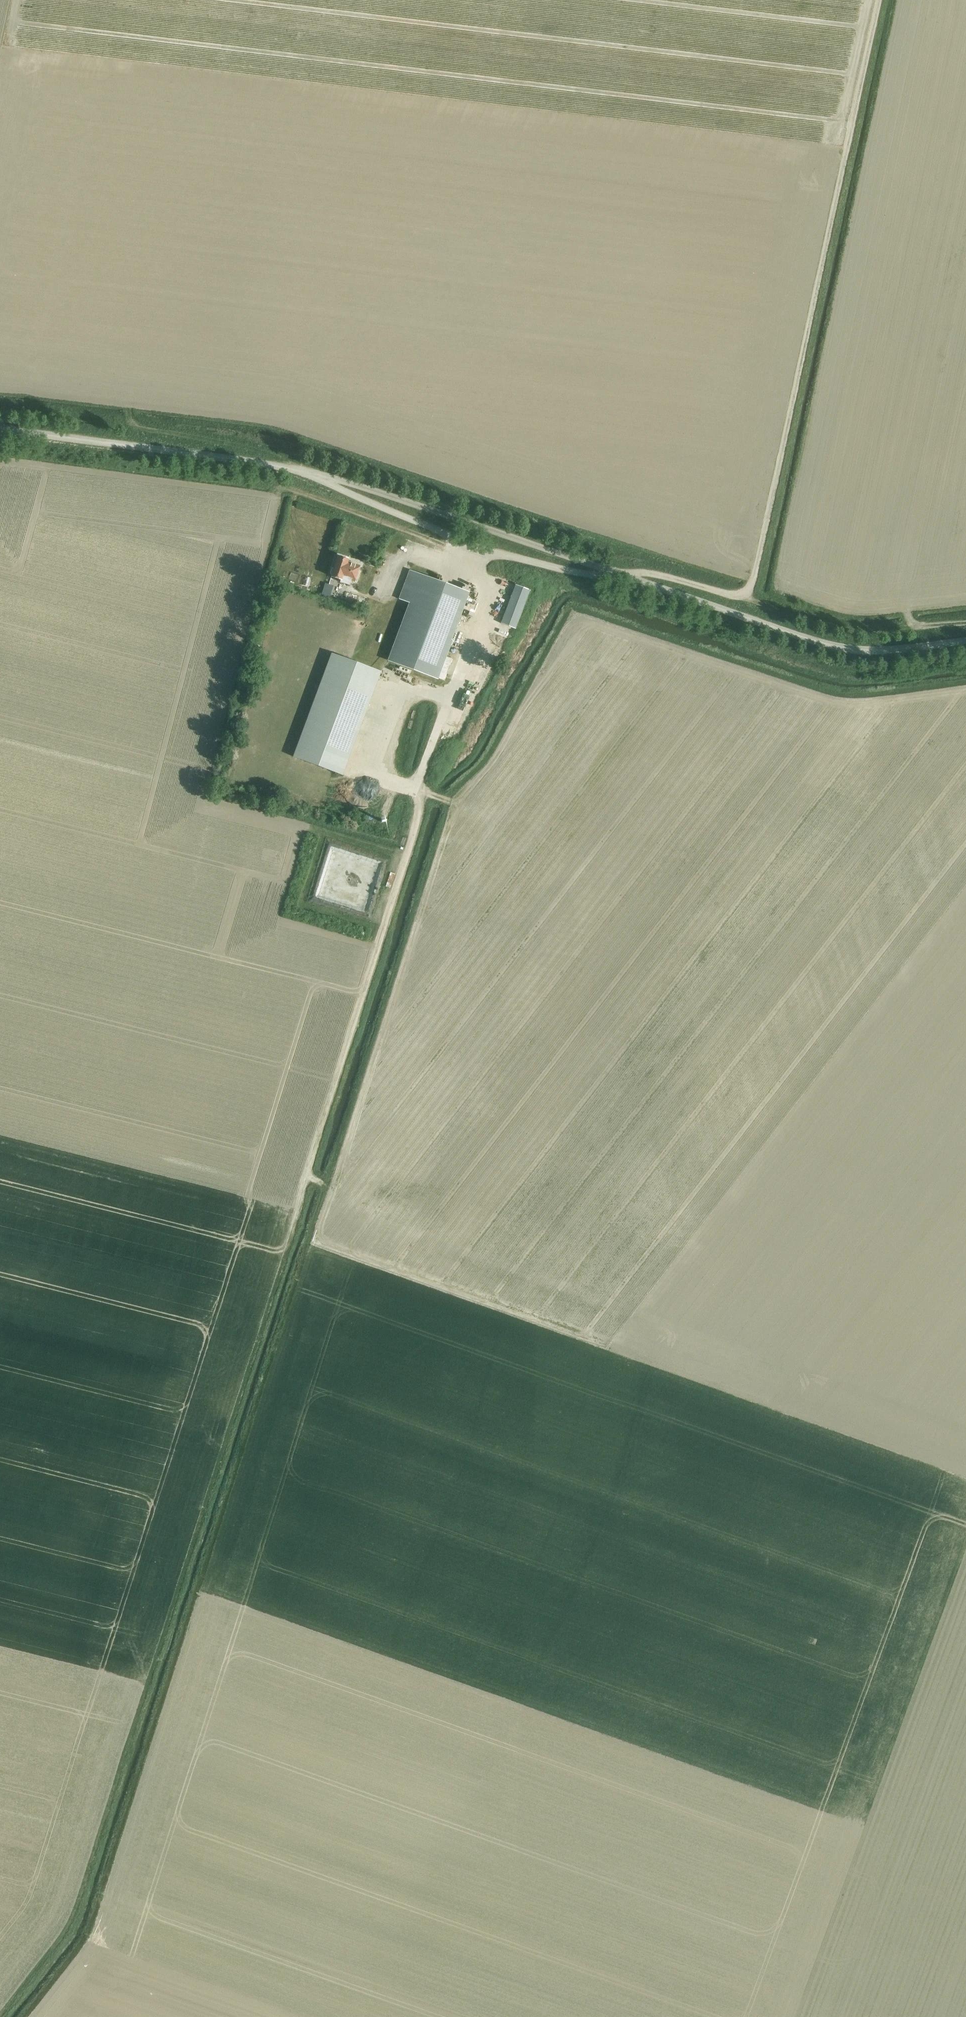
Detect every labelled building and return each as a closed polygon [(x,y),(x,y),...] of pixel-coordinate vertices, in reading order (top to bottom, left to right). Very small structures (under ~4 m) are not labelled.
[(351,580),(354,581),(359,569),(347,565),(348,562),(338,558),(333,570),(331,569),(328,574),(332,576),(331,578),(341,582),(340,584),(348,587),(351,580)] [(389,659),(436,677),(468,592),(410,570),(399,599),(410,603),(389,659)] [(500,623),(515,628),(529,590),(515,584),(500,623)] [(293,757),(342,775),(381,671),(331,653),(320,682),(322,682),(295,756),(293,756),(293,757)] [(452,732),(457,720),(448,716),(443,729),(452,732)] [(938,1158),(944,1150),(936,1143),(930,1151),(938,1158)]
